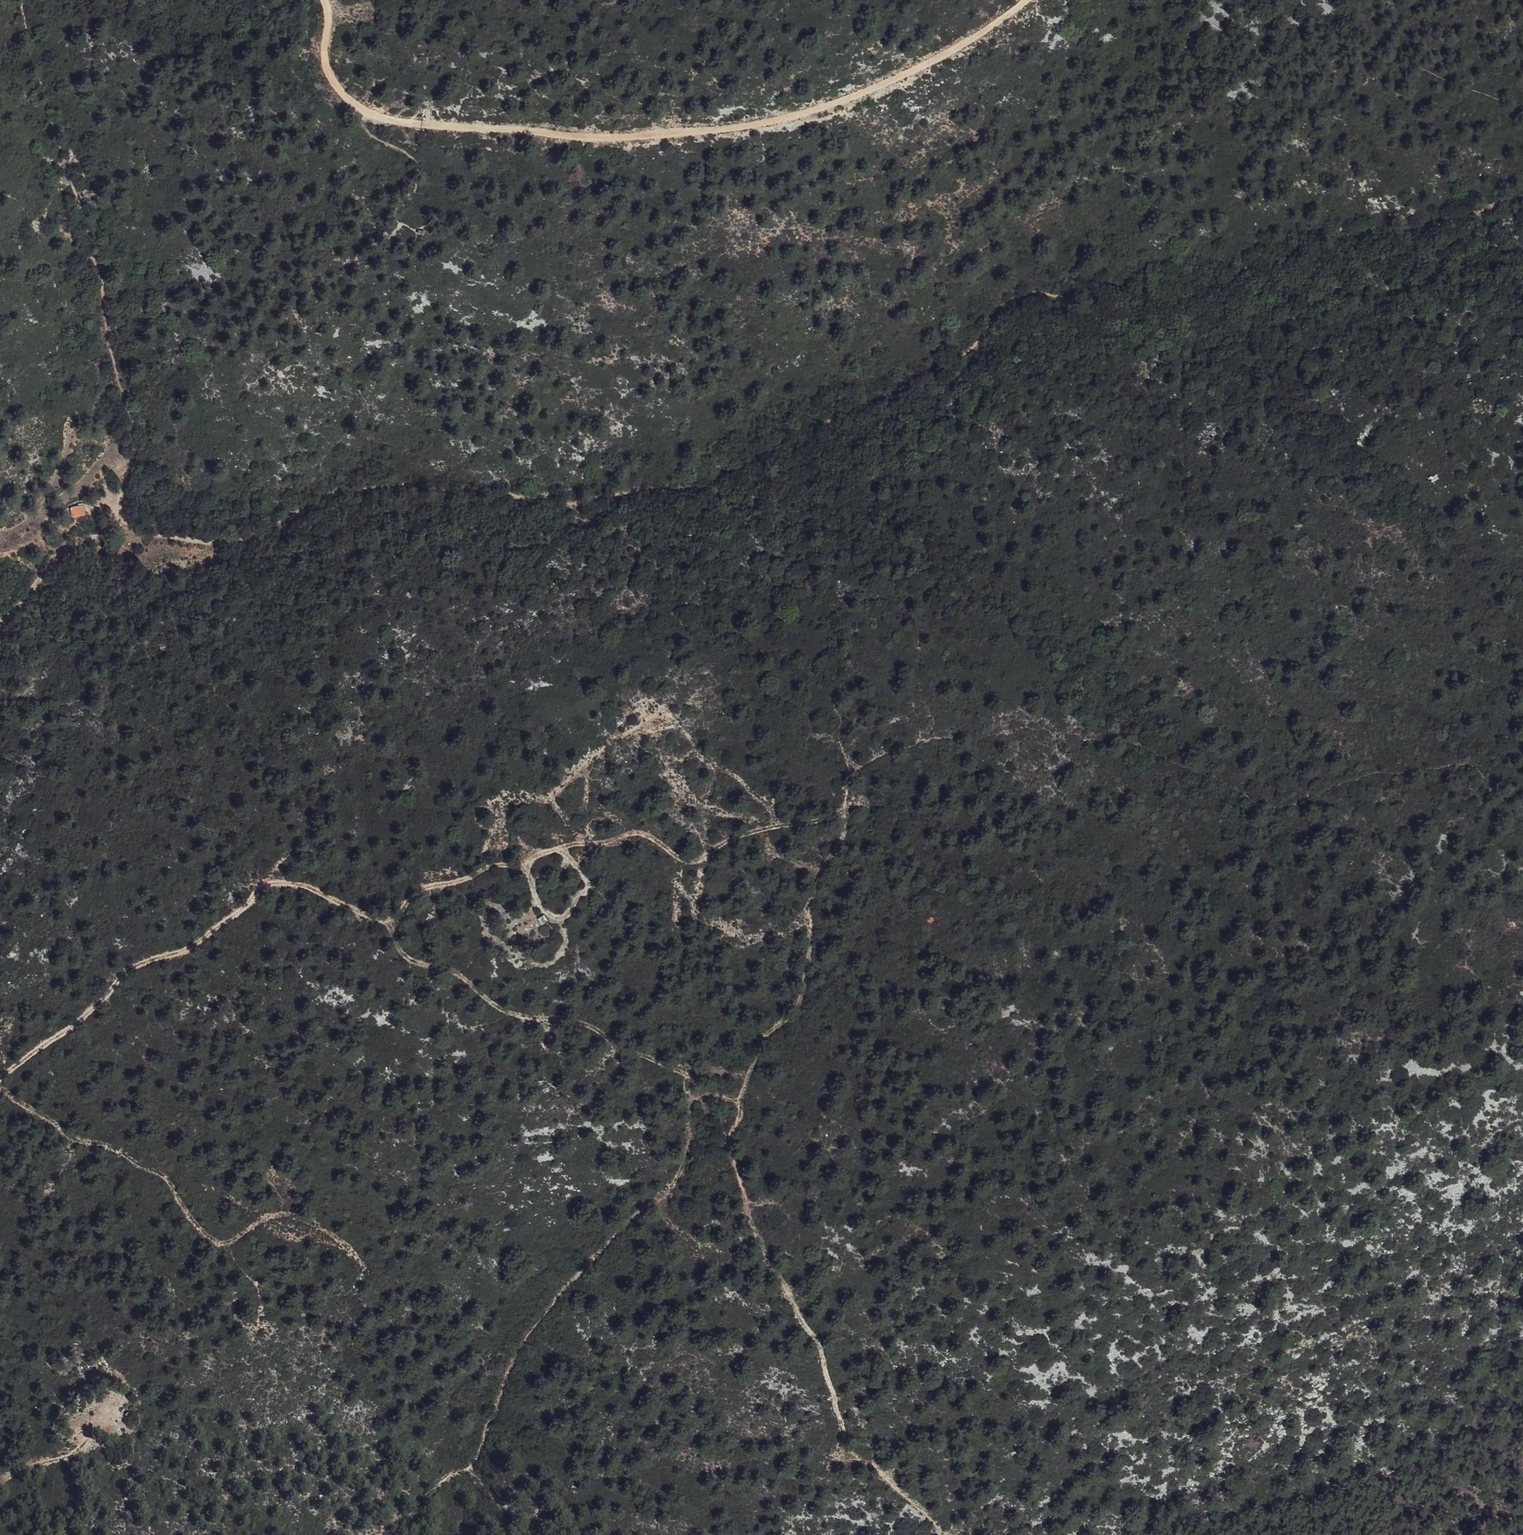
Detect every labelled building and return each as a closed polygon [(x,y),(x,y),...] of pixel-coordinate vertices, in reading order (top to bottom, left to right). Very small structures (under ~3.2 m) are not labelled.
[(70,508),(75,518),(86,511),(81,502),(70,508)]
